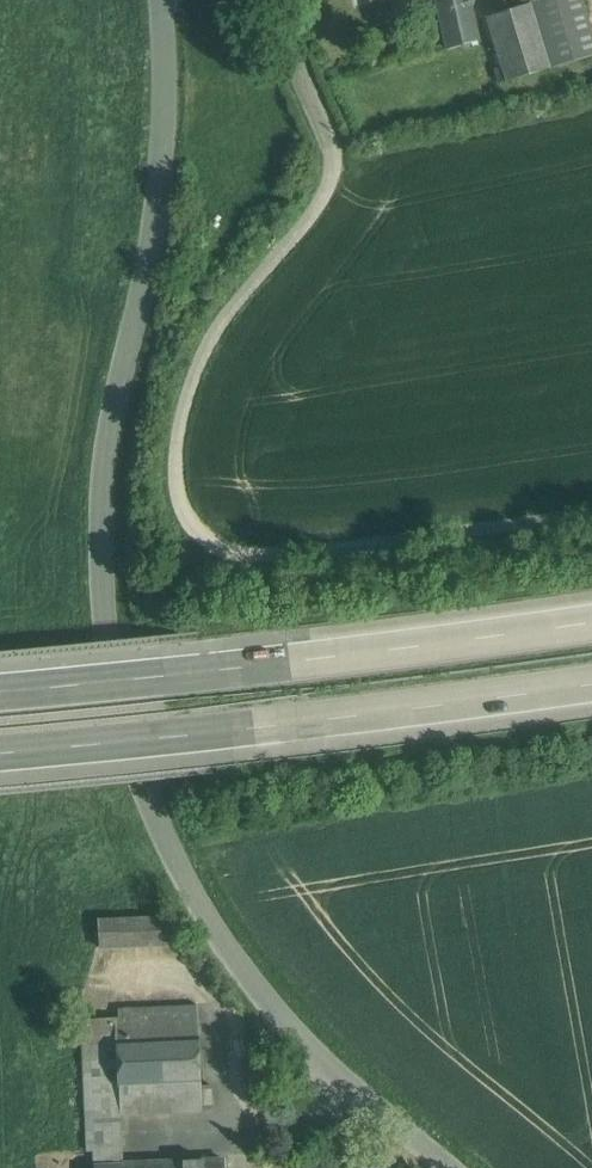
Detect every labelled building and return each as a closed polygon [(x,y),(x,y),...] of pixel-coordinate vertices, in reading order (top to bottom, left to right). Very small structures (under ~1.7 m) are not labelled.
[(448,49),(479,40),(470,0),(437,0),(448,49)] [(507,11),(531,3),(530,0),(504,0),(507,11)] [(531,3),(551,67),(591,55),(591,22),(586,4),(585,0),(541,0),(531,3)] [(507,11),(488,17),(507,81),(551,67),(531,3),(507,11)] [(170,916),(98,919),(99,947),(187,944),(170,916)] [(119,1018),(83,1019),(88,1151),(94,1151),(123,1149),(121,1115),(202,1111),(198,1004),(119,1008),(119,1018)] [(76,1011),(65,1012),(65,1024),(77,1023),(76,1011)] [(94,1151),(95,1167),(124,1167),(124,1164),(123,1149),(94,1151)] [(164,1162),(164,1167),(225,1167),(224,1160),(164,1162)]
